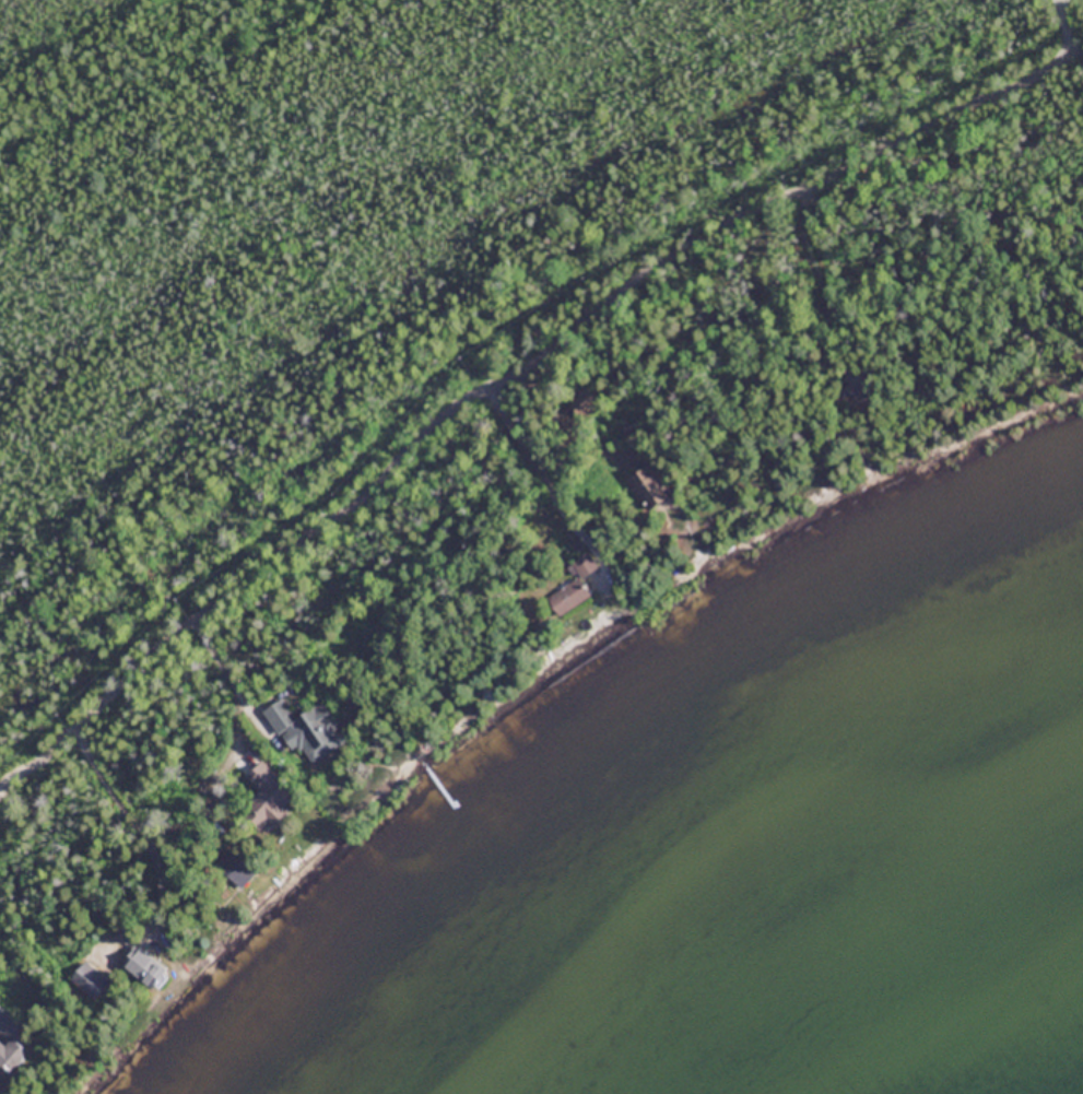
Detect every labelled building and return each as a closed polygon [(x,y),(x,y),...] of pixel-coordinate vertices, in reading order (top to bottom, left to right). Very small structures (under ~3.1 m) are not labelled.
[(670,498),(654,464),(632,474),(648,508),(670,498)] [(592,596),(581,577),(599,567),(590,552),(571,564),(579,578),(546,598),(556,616),(592,596)] [(325,701),(295,718),(284,699),(264,711),(286,749),(297,743),(310,765),(348,743),(325,701)] [(277,828),(292,806),(264,786),(248,808),(277,828)] [(125,965),(150,990),(167,974),(142,949),(125,965)] [(110,978),(79,962),(69,982),(100,998),(110,978)] [(17,1027),(0,1015),(0,1064),(11,1072),(25,1053),(8,1040),(17,1027)]
